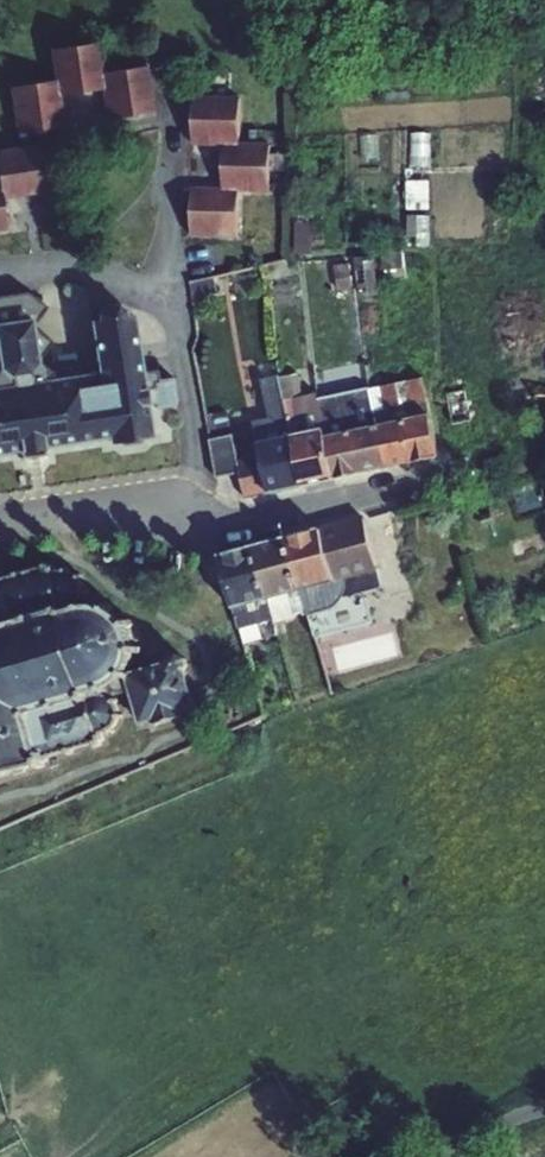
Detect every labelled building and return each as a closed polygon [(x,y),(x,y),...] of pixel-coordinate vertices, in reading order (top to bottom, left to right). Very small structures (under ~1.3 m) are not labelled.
[(58,78),(61,95),(103,88),(106,87),(103,71),(98,42),(50,49),(55,78),(58,78)] [(148,63),(103,71),(106,87),(103,88),(107,117),(155,109),(148,63)] [(9,87),(17,132),(65,124),(61,95),(58,78),(55,78),(9,87)] [(194,96),(193,144),(225,145),(240,143),(240,97),(194,96)] [(4,198),(47,191),(40,143),(0,149),(0,187),(4,198)] [(225,145),(222,188),(223,190),(238,190),(270,191),(270,143),(240,143),(225,145)] [(406,179),(407,208),(431,208),(430,179),(406,179)] [(236,236),(238,190),(223,190),(222,188),(192,187),(191,236),(236,236)] [(407,241),(407,237),(409,216),(391,216),(391,240),(407,241)] [(429,216),(409,216),(407,237),(415,237),(415,245),(429,245),(429,216)] [(384,267),(404,266),(403,251),(383,252),(384,267)] [(350,254),(327,256),(329,289),(352,287),(350,254)] [(373,255),(354,257),(359,296),(378,294),(373,255)] [(268,263),(270,279),(289,274),(287,258),(268,263)] [(405,277),(404,266),(384,267),(387,279),(405,277)] [(409,286),(387,289),(389,300),(411,297),(409,286)] [(24,301),(23,293),(0,296),(0,305),(24,301)] [(32,317),(30,300),(24,301),(0,305),(0,322),(32,317)] [(109,436),(110,441),(153,435),(147,402),(145,385),(133,313),(91,319),(102,392),(91,394),(87,373),(31,381),(30,373),(39,362),(32,317),(0,322),(0,356),(2,368),(13,376),(14,383),(0,386),(0,453),(109,436)] [(274,440),(293,436),(293,435),(281,376),(278,359),(259,362),(274,440)] [(293,435),(310,432),(303,396),(298,373),(281,376),(293,435)] [(152,385),(145,385),(147,402),(155,401),(156,406),(177,403),(173,377),(152,380),(152,385)] [(409,380),(413,403),(427,400),(423,377),(409,380)] [(381,386),(385,408),(413,403),(409,380),(381,386)] [(363,413),(379,409),(385,408),(381,386),(359,390),(363,413)] [(465,388),(447,392),(453,424),(471,420),(465,388)] [(348,417),(363,413),(359,390),(344,394),(348,417)] [(324,429),(326,436),(380,425),(381,425),(379,409),(363,413),(348,417),(338,419),(333,396),(318,399),(317,392),(303,396),(310,432),(324,429)] [(381,425),(430,415),(427,400),(413,403),(385,408),(379,409),(381,425)] [(207,414),(210,430),(230,425),(227,410),(207,414)] [(380,425),(388,467),(439,456),(430,415),(381,425),(380,425)] [(388,467),(380,425),(326,436),(334,478),(388,467)] [(293,436),(303,485),(334,478),(326,436),(324,429),(310,432),(293,435),(293,436)] [(240,471),(237,455),(233,435),(210,439),(217,475),(240,471)] [(269,493),(303,485),(293,436),(274,440),(259,443),(260,450),(269,493)] [(245,497),(269,493),(260,450),(237,455),(240,471),(245,497)] [(320,527),(334,580),(346,577),(378,568),(364,515),(320,527)] [(320,527),(287,535),(302,589),(334,580),(320,527)] [(254,544),(269,598),(302,589),(287,535),(254,544)] [(221,553),(236,607),(269,598),(254,544),(221,553)] [(42,762),(41,757),(100,739),(99,733),(106,732),(110,730),(114,728),(117,725),(119,722),(120,719),(120,714),(120,710),(119,706),(117,702),(115,699),(111,696),(108,695),(103,693),(102,689),(109,687),(115,683),(120,680),(126,675),(130,669),(133,662),(135,655),(136,649),(135,642),(133,633),(128,624),(122,617),(115,612),(106,608),(97,606),(92,606),(90,606),(78,575),(66,570),(54,571),(53,566),(0,580),(0,775),(42,762)] [(330,605),(308,611),(316,639),(374,623),(365,591),(383,587),(378,568),(346,577),(347,582),(346,589),(339,599),(330,605)] [(302,589),(308,611),(330,605),(339,599),(346,589),(347,582),(346,577),(334,580),(302,589)] [(302,589),(269,598),(275,623),(296,617),(296,614),(308,611),(302,589)] [(269,598),(236,607),(245,644),(278,636),(275,623),(269,598)] [(179,658),(171,660),(167,667),(170,674),(177,679),(184,677),(187,670),(185,662),(179,658)] [(171,660),(128,675),(141,723),(154,720),(155,723),(183,713),(183,712),(197,708),(187,670),(184,677),(177,679),(170,674),(167,667),(171,660)]
